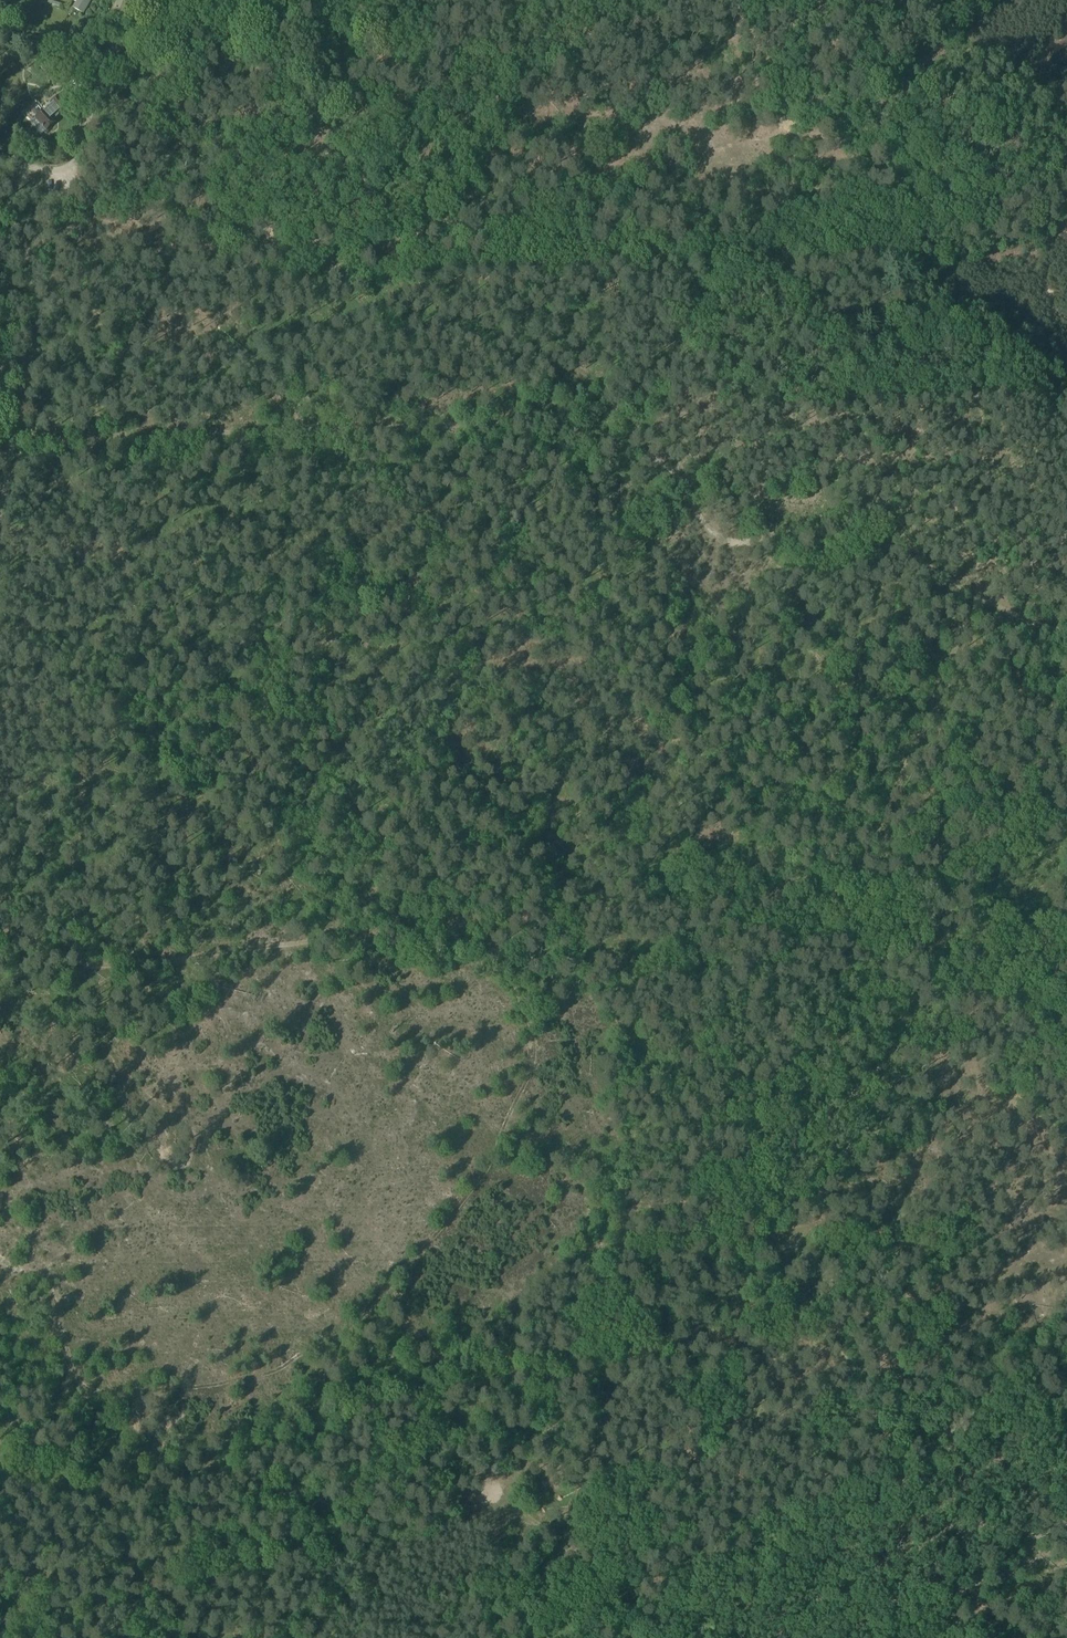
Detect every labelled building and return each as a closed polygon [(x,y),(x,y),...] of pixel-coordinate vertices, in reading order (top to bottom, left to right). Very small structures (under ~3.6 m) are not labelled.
[(76,1),(72,7),(83,14),(91,2),(90,1),(90,0),(75,0),(76,1)] [(54,119),(59,115),(69,107),(60,97),(50,105),(47,109),(35,120),(46,131),(56,122),(54,119)]
